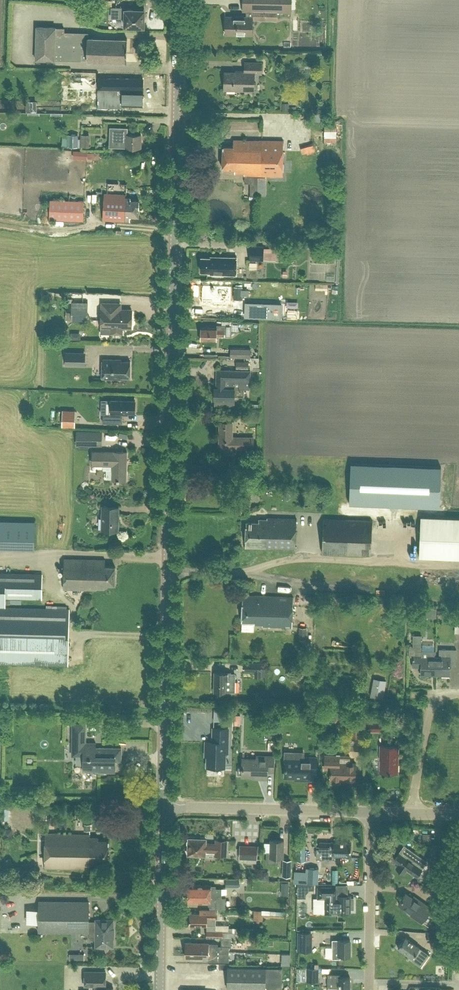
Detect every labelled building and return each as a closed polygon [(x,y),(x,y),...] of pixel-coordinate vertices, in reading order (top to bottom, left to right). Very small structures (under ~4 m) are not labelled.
[(243,11),(246,11),(246,17),(226,16),(225,33),(252,34),(252,17),(252,11),(291,12),(291,0),(243,0),(243,11)] [(144,26),(144,9),(122,9),(122,7),(111,7),(111,16),(122,16),(122,18),(125,18),(125,26),(144,26)] [(88,33),(64,32),(64,28),(56,27),(37,26),(36,59),(55,59),(126,61),(127,38),(88,37),(88,33)] [(261,73),(261,62),(245,62),(245,70),(241,70),(241,72),(225,72),(224,89),(254,90),(254,73),(261,73)] [(143,78),(98,77),(98,79),(71,78),(71,81),(62,80),(62,100),(71,100),(70,110),(124,110),(124,105),(142,106),(143,78)] [(100,136),(110,136),(110,139),(103,138),(103,145),(125,146),(125,147),(141,147),(141,134),(126,134),(126,137),(116,136),(116,128),(100,128),(100,136)] [(69,134),(68,146),(78,146),(78,134),(69,134)] [(282,176),(283,140),(233,139),(233,146),(223,146),(222,168),(235,169),(235,172),(244,172),(244,175),(282,176)] [(302,152),(314,148),(312,141),(300,145),(302,152)] [(139,216),(139,200),(130,200),(131,197),(125,197),(126,194),(104,193),(103,219),(130,221),(130,216),(139,216)] [(83,221),(84,200),(50,199),(49,219),(83,221)] [(263,258),(269,259),(275,259),(276,247),(270,247),(264,247),(264,245),(250,245),(249,259),(251,260),(263,260),(263,258)] [(236,274),(237,257),(211,256),(211,257),(201,257),(201,271),(210,271),(210,273),(236,274)] [(231,304),(231,286),(202,285),(202,303),(231,304)] [(241,298),(241,295),(242,289),(242,287),(234,287),(234,298),(241,298)] [(88,302),(72,301),(71,319),(87,320),(88,302)] [(102,302),(101,327),(111,327),(111,332),(122,333),(122,327),(131,328),(132,309),(117,309),(118,303),(102,302)] [(282,318),(283,303),(245,302),(244,317),(282,318)] [(201,337),(201,339),(217,340),(217,335),(231,335),(231,325),(225,325),(225,329),(217,329),(217,327),(201,326),(201,333),(200,333),(199,337),(201,337)] [(251,349),(231,349),(231,357),(251,357),(251,349)] [(65,364),(73,365),(85,365),(86,352),(66,351),(65,364)] [(121,377),(130,377),(130,361),(121,360),(121,359),(102,358),(102,378),(121,379),(121,377)] [(214,399),(215,399),(215,404),(234,405),(235,396),(244,396),(244,388),(250,388),(250,380),(250,370),(217,369),(216,387),(214,387),(214,399)] [(122,423),(123,414),(128,414),(128,412),(135,412),(135,400),(111,399),(111,413),(103,413),(103,422),(122,423)] [(62,410),(62,426),(75,426),(75,410),(62,410)] [(232,448),(247,448),(253,448),(253,437),(232,437),(232,422),(220,422),(219,448),(231,448),(232,448)] [(77,430),(77,444),(102,445),(102,431),(77,430)] [(93,451),(93,465),(113,465),(112,480),(126,480),(127,451),(93,451)] [(351,463),(349,503),(440,507),(441,466),(351,463)] [(118,530),(119,505),(102,505),(102,529),(118,530)] [(420,556),(458,558),(458,517),(421,516),(420,556)] [(295,548),(297,518),(267,517),(267,519),(259,518),(259,521),(246,521),(245,547),(295,548)] [(372,554),(373,520),(323,518),(322,553),(372,554)] [(417,528),(416,519),(399,520),(399,529),(417,528)] [(0,520),(0,547),(34,548),(34,521),(0,520)] [(115,583),(115,566),(105,566),(105,559),(64,558),(63,588),(96,589),(96,587),(104,587),(105,583),(115,583)] [(41,608),(5,607),(5,598),(41,599),(42,574),(0,573),(0,662),(67,664),(69,609),(41,608)] [(292,627),(293,596),(243,594),(242,620),(255,621),(254,623),(263,624),(262,625),(292,627)] [(306,639),(307,627),(299,627),(298,639),(306,639)] [(439,657),(436,657),(435,675),(449,675),(450,665),(456,665),(456,649),(439,649),(439,657)] [(416,650),(416,655),(413,655),(412,666),(421,666),(421,674),(435,675),(436,657),(435,657),(435,650),(416,650)] [(225,691),(234,691),(235,673),(230,673),(230,671),(214,671),(214,691),(225,691)] [(374,678),(370,696),(382,699),(386,680),(374,678)] [(345,719),(343,710),(333,712),(335,722),(345,719)] [(384,731),(384,721),(368,721),(368,730),(384,731)] [(214,727),(214,735),(213,735),(213,741),(205,741),(205,750),(207,750),(207,766),(224,766),(224,752),(227,752),(227,728),(214,727)] [(121,760),(121,747),(96,747),(96,742),(77,742),(77,755),(83,755),(83,771),(115,771),(115,760),(121,760)] [(397,772),(398,745),(380,745),(379,771),(397,772)] [(317,758),(300,757),(301,752),(285,752),(285,760),(285,776),(301,777),(301,779),(310,779),(310,772),(316,772),(317,758)] [(339,762),(339,755),(325,755),(324,769),(330,769),(330,780),(331,780),(331,781),(333,783),(339,783),(340,782),(340,780),(355,780),(355,763),(339,762)] [(242,774),(242,775),(258,775),(258,778),(267,778),(267,771),(273,771),(273,757),(257,757),(257,758),(242,758),(242,767),(238,767),(238,774),(242,774)] [(109,863),(109,840),(98,839),(98,836),(90,836),(90,834),(45,833),(45,867),(90,868),(90,862),(109,863)] [(205,851),(215,851),(215,855),(227,855),(227,839),(216,839),(215,842),(206,842),(206,838),(189,838),(188,839),(187,840),(187,843),(188,844),(188,854),(205,855),(205,851)] [(270,840),(269,852),(266,852),(266,863),(275,863),(275,857),(283,858),(284,841),(270,840)] [(333,842),(319,841),(319,848),(329,849),(329,850),(333,850),(333,855),(350,855),(350,842),(333,841),(333,842)] [(426,861),(404,845),(394,860),(399,863),(396,866),(404,872),(406,868),(416,875),(426,861)] [(240,846),(239,858),(257,859),(258,847),(240,846)] [(442,854),(430,854),(430,874),(442,874),(442,854)] [(291,860),(283,859),(283,876),(291,876),(291,860)] [(298,873),(299,881),(316,880),(316,865),(308,865),(309,873),(298,873)] [(194,901),(210,901),(209,908),(225,908),(225,897),(221,897),(221,888),(210,888),(210,884),(195,884),(195,885),(186,885),(186,901),(194,901)] [(353,898),(350,898),(350,895),(336,894),(336,886),(318,885),(317,896),(325,897),(324,912),(337,913),(337,911),(349,911),(349,909),(353,909),(353,898)] [(441,903),(442,890),(431,889),(430,902),(441,903)] [(405,893),(398,903),(411,912),(410,914),(421,922),(431,908),(413,896),(412,897),(405,893)] [(89,901),(39,900),(39,930),(88,931),(88,934),(92,938),(95,938),(95,945),(101,945),(102,946),(106,946),(107,945),(113,945),(113,936),(114,936),(114,927),(113,927),(113,918),(96,918),(96,923),(88,923),(89,901)] [(26,906),(27,921),(37,920),(36,906),(26,906)] [(207,937),(230,937),(240,937),(240,929),(223,928),(223,924),(216,924),(216,910),(207,910),(207,913),(190,913),(190,925),(207,925),(207,924),(208,924),(207,937)] [(288,917),(288,912),(254,910),(253,920),(262,920),(263,915),(288,917)] [(298,950),(310,950),(310,931),(298,931),(298,950)] [(313,932),(313,946),(322,946),(321,932),(313,932)] [(447,942),(447,935),(428,934),(427,941),(447,942)] [(405,937),(398,947),(411,957),(411,958),(421,966),(429,954),(405,937)] [(232,946),(232,939),(222,939),(221,946),(217,946),(218,943),(209,943),(209,942),(186,941),(186,957),(208,958),(208,961),(229,961),(229,946),(232,946)] [(350,940),(339,940),(333,940),(332,958),(340,958),(340,955),(350,955),(350,940)] [(273,962),(284,962),(284,953),(274,953),(273,962)] [(227,988),(265,989),(281,989),(282,967),(228,966),(227,988)] [(319,967),(306,967),(306,981),(319,981),(319,967)] [(95,985),(95,989),(113,989),(114,988),(106,987),(106,971),(85,971),(85,985),(95,985)] [(350,976),(340,976),(340,974),(328,973),(327,986),(338,987),(338,989),(350,989),(350,976)]
